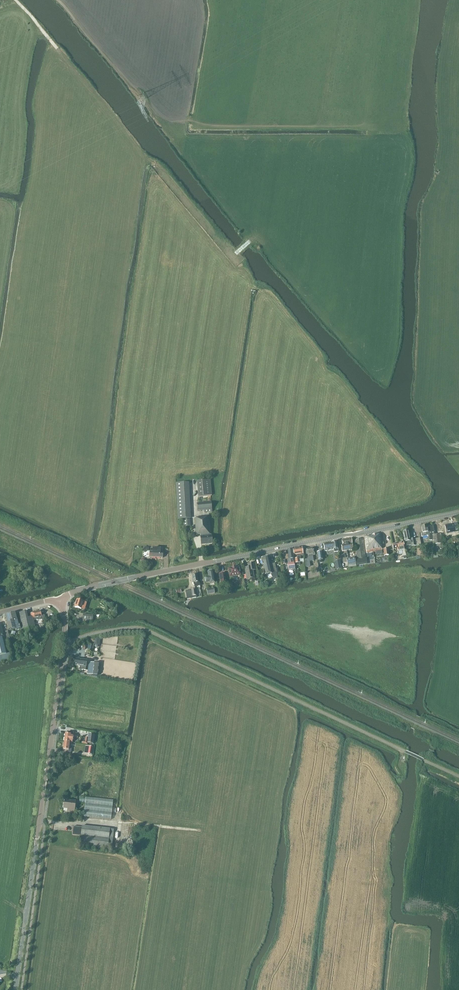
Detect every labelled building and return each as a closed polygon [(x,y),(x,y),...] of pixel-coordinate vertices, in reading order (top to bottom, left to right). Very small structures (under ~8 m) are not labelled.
[(212,496),(211,480),(197,481),(198,497),(212,496)] [(189,519),(187,483),(176,483),(178,519),(189,519)] [(211,502),(197,503),(198,510),(202,509),(202,510),(203,510),(209,509),(212,509),(211,502)] [(201,535),(201,536),(200,537),(201,545),(212,544),(212,535),(211,535),(209,515),(198,516),(198,517),(195,518),(196,535),(200,534),(200,535),(201,535)] [(457,523),(445,526),(446,534),(458,532),(457,523)] [(422,533),(421,533),(421,537),(428,536),(429,540),(432,540),(433,541),(433,544),(442,543),(441,534),(434,535),(433,526),(427,527),(427,525),(422,526),(422,533)] [(408,530),(403,531),(406,546),(411,545),(411,546),(421,545),(420,537),(410,539),(408,530)] [(369,537),(365,538),(367,553),(382,551),(379,534),(369,535),(369,537)] [(363,538),(355,539),(358,559),(366,558),(363,538)] [(342,540),(343,545),(341,545),(342,551),(353,549),(351,539),(342,540)] [(337,542),(324,544),(325,551),(334,550),(334,552),(338,551),(337,542)] [(403,556),(406,556),(403,542),(392,544),(393,550),(398,549),(398,551),(402,551),(403,556)] [(302,547),(293,549),(294,556),(297,556),(297,559),(299,558),(299,560),(301,559),(300,556),(303,556),(302,547)] [(313,548),(306,549),(307,554),(308,554),(309,556),(308,556),(309,559),(309,562),(314,561),(313,555),(315,555),(313,548)] [(150,552),(150,557),(163,558),(163,552),(162,552),(163,549),(151,549),(151,552),(150,552)] [(265,558),(262,558),(265,575),(272,574),(273,578),(277,577),(276,569),(275,563),(270,564),(268,557),(267,557),(265,557),(265,558)] [(346,558),(348,568),(356,566),(356,564),(354,557),(346,558)] [(249,567),(245,568),(247,579),(254,577),(253,571),(256,570),(254,563),(248,564),(249,567)] [(233,568),(229,569),(230,577),(241,575),(239,567),(235,567),(233,568)] [(215,582),(213,571),(207,572),(208,577),(205,577),(206,583),(209,582),(209,583),(215,582)] [(197,575),(192,575),(194,585),(195,587),(200,586),(200,583),(198,583),(197,575)] [(195,589),(186,591),(187,599),(194,598),(196,598),(196,596),(195,589)] [(81,609),(84,601),(77,599),(74,607),(81,609)] [(26,611),(18,613),(20,624),(22,629),(23,634),(36,631),(34,620),(37,620),(42,619),(42,622),(46,621),(45,615),(41,616),(40,611),(32,613),(32,614),(31,614),(31,617),(28,618),(26,611)] [(16,613),(5,616),(9,631),(16,629),(16,631),(22,629),(20,624),(19,625),(16,613)] [(84,661),(84,660),(76,659),(75,665),(80,665),(79,669),(86,670),(87,661),(84,661)] [(65,734),(64,741),(70,742),(72,742),(73,737),(73,735),(73,733),(68,732),(67,734),(65,734)] [(64,741),(63,749),(68,750),(68,752),(71,752),(71,748),(69,747),(70,742),(64,741)] [(119,753),(119,743),(110,743),(110,750),(112,750),(112,754),(119,753)] [(113,800),(80,797),(79,803),(85,804),(84,817),(111,820),(113,800)] [(69,811),(75,812),(76,802),(64,800),(64,809),(70,809),(69,811)] [(74,826),(73,835),(81,836),(80,846),(108,849),(110,829),(82,826),(82,827),(74,826)]
